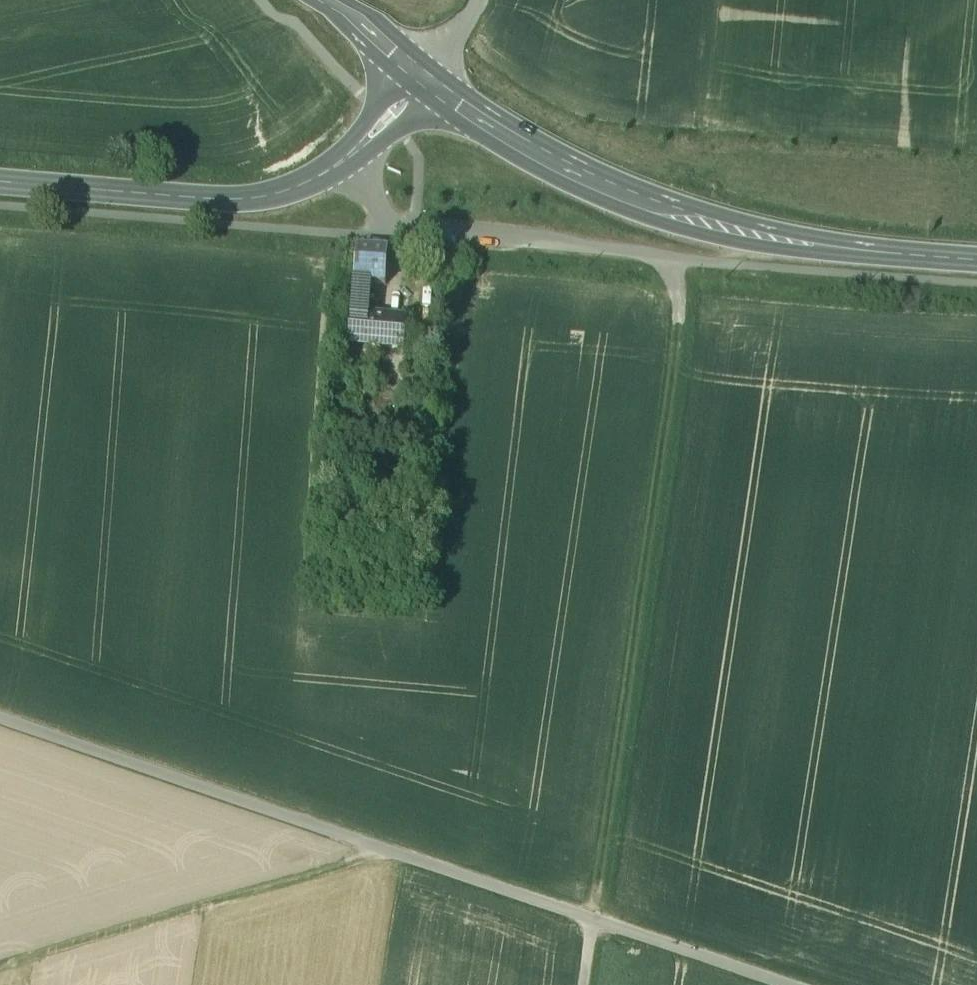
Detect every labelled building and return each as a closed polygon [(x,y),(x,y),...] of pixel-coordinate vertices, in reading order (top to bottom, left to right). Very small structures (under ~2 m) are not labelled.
[(390,270),(359,268),(354,331),(370,333),(373,305),(367,305),(368,300),(387,302),(390,270)] [(370,333),(354,331),(352,357),(383,362),(385,334),(370,333)] [(401,336),(385,334),(383,362),(399,364),(401,336)] [(414,366),(405,364),(403,376),(413,377),(414,366)] [(382,389),(370,388),(369,402),(380,403),(382,389)]
